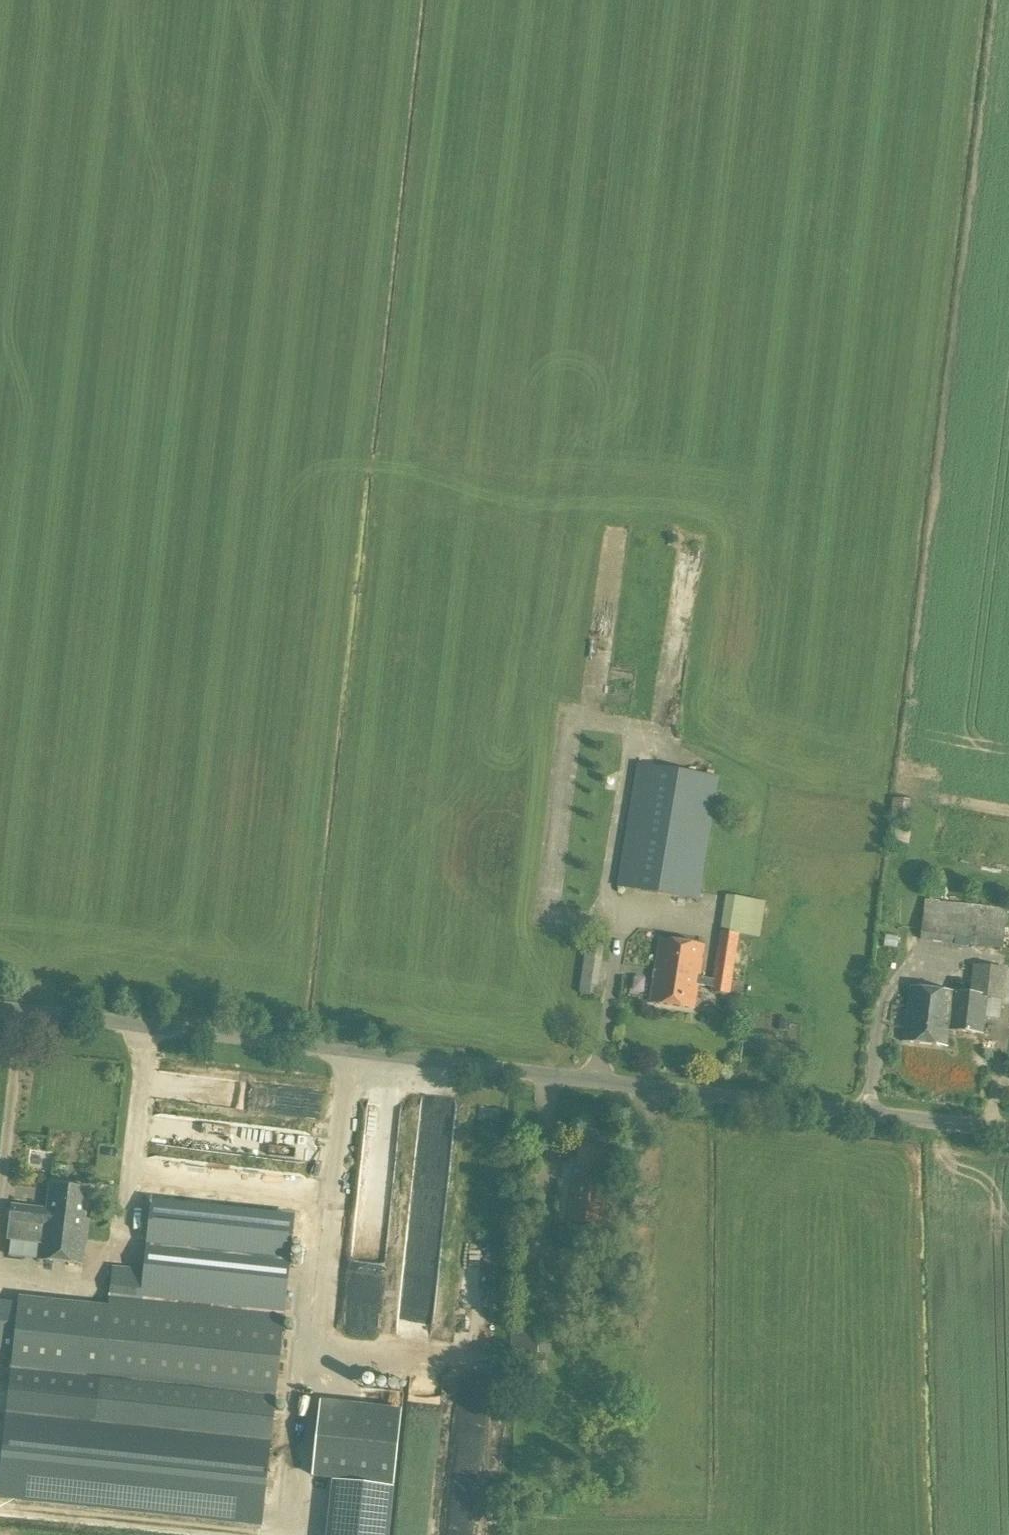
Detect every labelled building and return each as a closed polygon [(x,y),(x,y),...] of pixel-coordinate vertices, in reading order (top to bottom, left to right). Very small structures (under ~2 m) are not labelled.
[(719,777),(636,764),(615,888),(699,902),(719,777)] [(759,938),(764,902),(724,896),(712,980),(699,978),(704,946),(659,939),(650,1002),(694,1009),(698,986),(711,988),(711,991),(741,995),(742,985),(732,983),(739,935),(759,938)] [(1002,950),(1007,910),(924,901),(920,941),(1002,950)] [(586,936),(584,960),(601,962),(604,938),(586,936)] [(974,997),(953,994),(949,1030),(982,1034),(986,1000),(1001,1002),(1004,972),(977,969),(974,997)] [(949,1030),(953,994),(908,989),(901,1042),(947,1047),(949,1030)] [(425,1100),(404,1101),(405,1141),(426,1140),(425,1100)] [(580,1180),(605,1183),(606,1171),(609,1172),(612,1144),(580,1140),(577,1168),(581,1168),(580,1180)] [(608,1184),(605,1183),(580,1180),(574,1179),(568,1221),(602,1226),(608,1184)] [(42,1209),(38,1244),(37,1259),(83,1265),(88,1219),(84,1219),(88,1191),(49,1186),(46,1210),(42,1209)] [(275,1400),(293,1240),(148,1224),(143,1270),(113,1266),(108,1308),(108,1313),(87,1311),(82,1356),(103,1358),(95,1426),(269,1446),(275,1400)] [(78,1309),(13,1301),(13,1305),(0,1304),(0,1354),(7,1355),(6,1373),(70,1380),(78,1309)] [(547,1370),(547,1355),(551,1355),(550,1322),(511,1323),(511,1355),(527,1355),(527,1371),(547,1370)] [(321,1394),(312,1467),(391,1476),(400,1403),(321,1394)] [(486,1450),(485,1439),(468,1441),(469,1452),(486,1450)] [(324,1534),(388,1534),(392,1492),(330,1485),(324,1534)]
